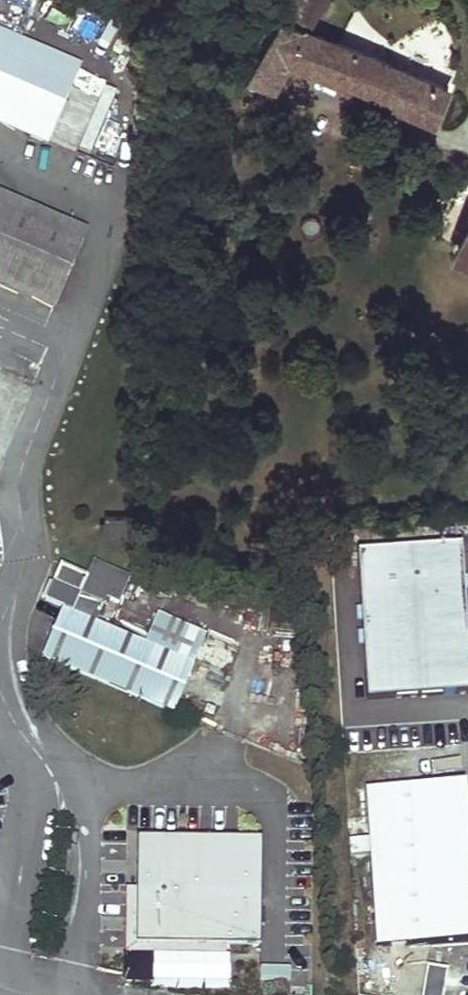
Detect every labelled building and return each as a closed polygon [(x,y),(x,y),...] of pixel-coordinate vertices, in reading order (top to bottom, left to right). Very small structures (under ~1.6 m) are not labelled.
[(310,29),(326,0),(292,0),(281,16),(310,29)] [(42,42),(54,15),(39,9),(28,35),(42,42)] [(248,77),(275,91),(292,61),(310,29),(281,16),(248,77)] [(310,29),(292,61),(315,71),(331,38),(310,29)] [(331,38),(315,71),(343,83),(344,80),(397,102),(395,105),(434,122),(449,87),(360,49),(331,38)] [(77,74),(0,41),(0,118),(50,139),(71,90),(77,74)] [(71,90),(50,139),(76,151),(98,102),(71,90)] [(0,201),(0,279),(56,303),(84,238),(0,201)] [(460,252),(467,256),(467,234),(460,252)] [(105,535),(140,536),(140,517),(105,516),(105,535)] [(206,635),(156,613),(144,643),(94,622),(105,598),(118,604),(129,577),(92,561),(85,577),(60,566),(45,600),(63,608),(41,657),(172,713),(206,635)] [(467,941),(467,819),(466,782),(366,790),(375,947),(467,941)] [(262,831),(137,830),(137,936),(262,937),(262,831)] [(428,965),(425,994),(446,994),(449,967),(428,965)]
